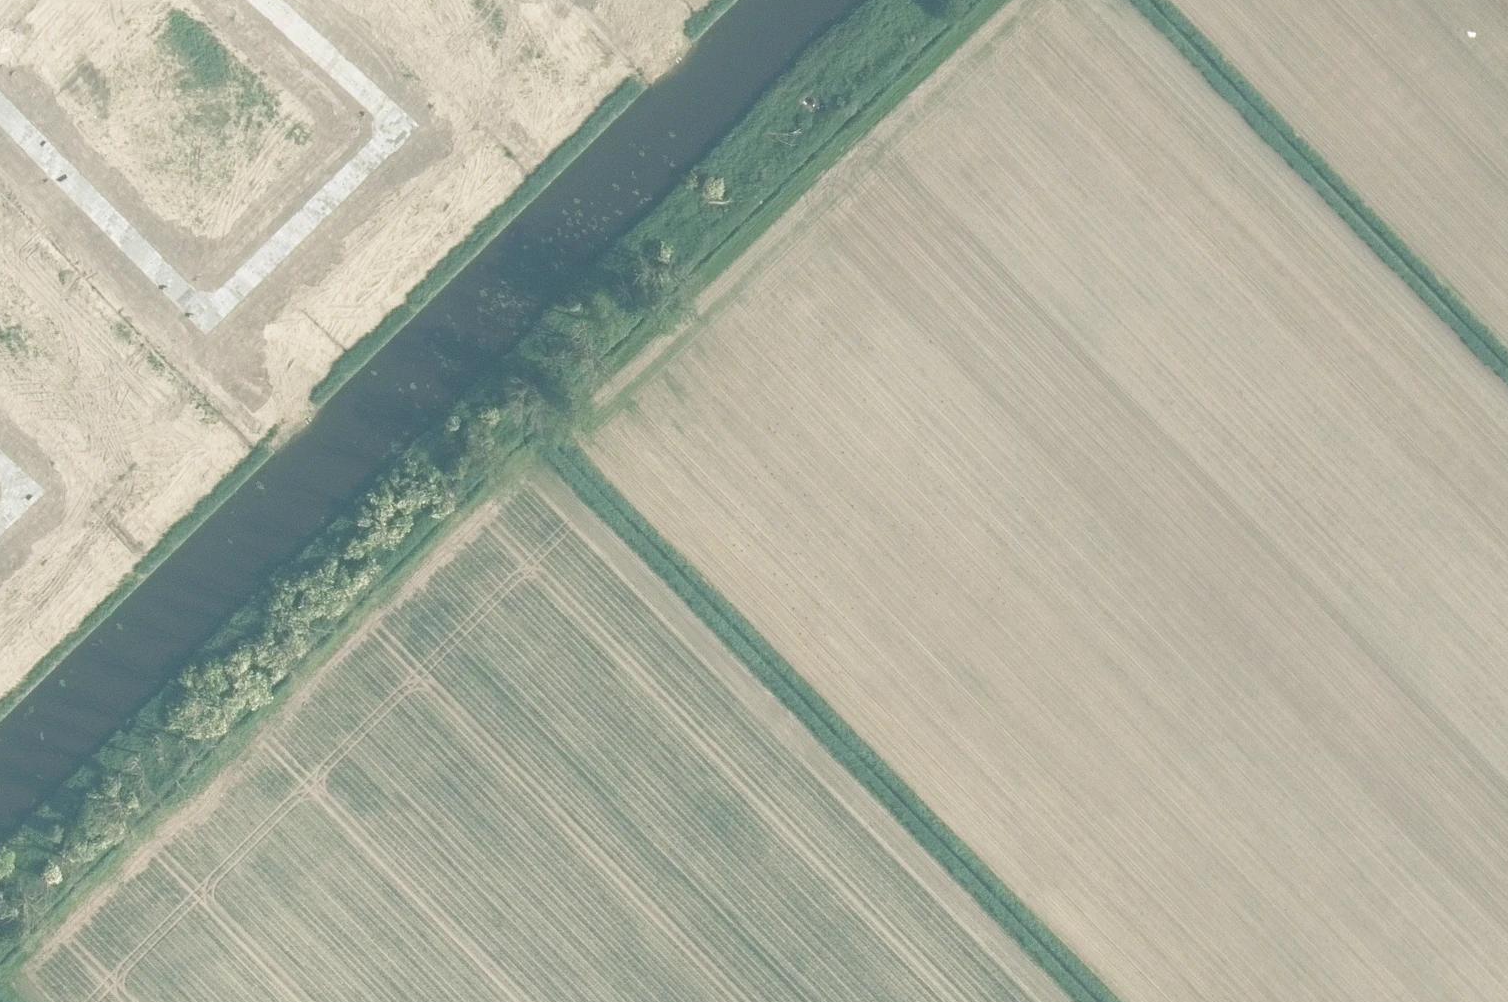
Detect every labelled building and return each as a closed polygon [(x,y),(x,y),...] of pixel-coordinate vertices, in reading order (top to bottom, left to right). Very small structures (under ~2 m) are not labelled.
[(31,9),(61,34),(75,17),(54,0),(39,0),(31,9)] [(75,17),(88,0),(54,0),(75,17)] [(131,8),(138,13),(145,4),(140,0),(138,0),(131,8)] [(323,1),(328,6),(325,9),(325,10),(334,0),(322,0),(323,1)] [(325,10),(344,27),(353,16),(354,16),(357,12),(366,20),(382,2),(380,0),(334,0),(325,10)] [(509,13),(522,0),(497,0),(509,13)] [(185,8),(163,32),(174,42),(180,35),(196,50),(224,21),(206,5),(195,17),(185,8)] [(131,8),(124,17),(130,22),(138,13),(131,8)] [(31,9),(17,26),(47,51),(61,34),(31,9)] [(557,14),(528,42),(541,55),(547,50),(570,74),(593,51),(580,38),(583,35),(571,23),(568,26),(557,14)] [(462,17),(453,25),(459,31),(467,23),(462,17)] [(224,21),(196,50),(200,53),(213,65),(206,73),(217,83),(240,58),(230,49),(241,37),(224,21)] [(467,23),(459,31),(464,37),(473,29),(467,23)] [(17,26),(3,43),(33,67),(47,51),(17,26)] [(509,32),(488,52),(500,63),(520,44),(509,32)] [(116,36),(108,45),(114,50),(122,41),(116,36)] [(425,41),(395,74),(413,91),(423,80),(424,80),(423,80),(427,76),(436,84),(452,66),(425,41)] [(0,47),(0,68),(19,84),(33,67),(3,43),(0,47)] [(108,45),(101,54),(107,59),(114,50),(108,45)] [(84,65),(76,74),(82,80),(90,70),(84,65)] [(256,68),(248,76),(254,82),(262,73),(256,68)] [(285,70),(277,78),(283,84),(291,75),(285,70)] [(76,74),(68,84),(75,89),(82,80),(76,74)] [(243,82),(235,91),(241,96),(249,87),(243,82)] [(59,89),(54,95),(63,102),(68,96),(59,89)] [(91,124),(79,136),(95,153),(124,125),(109,109),(116,102),(105,91),(81,114),(91,124)] [(235,91),(227,99),(233,105),(241,96),(235,91)] [(320,92),(306,105),(333,132),(346,119),(320,92)] [(306,105),(292,119),(319,146),(333,132),(306,105)] [(213,106),(205,115),(211,120),(219,111),(213,106)] [(205,115),(197,123),(203,129),(211,120),(205,115)] [(292,119),(278,133),(305,160),(319,146),(292,119)] [(124,125),(95,153),(112,170),(124,158),(134,168),(157,145),(147,134),(140,141),(124,125)] [(278,133),(264,146),(290,173),(305,160),(278,133)] [(191,138),(182,146),(188,152),(196,143),(191,138)] [(182,146),(174,154),(179,160),(188,152),(182,146)] [(264,146),(250,160),(276,187),(290,173),(264,146)] [(250,160),(236,174),(262,201),(276,187),(250,160)] [(163,164),(155,173),(160,178),(169,170),(163,164)] [(154,173),(146,181),(152,187),(160,178),(155,173),(154,173)] [(236,174),(222,187),(248,214),(262,201),(236,174)] [(222,187),(208,201),(234,228),(248,214),(222,187)] [(0,209),(0,239),(25,214),(10,198),(0,209)] [(208,201),(194,215),(220,242),(234,228),(208,201)] [(157,203),(148,211),(154,217),(163,208),(157,203)] [(0,239),(0,241),(14,255),(40,229),(25,214),(0,239)] [(194,215),(180,228),(206,256),(220,242),(194,215)] [(180,228),(166,242),(192,269),(206,256),(180,228)] [(40,229),(14,255),(29,270),(55,245),(40,229)] [(55,245),(29,270),(44,286),(71,260),(55,245)] [(71,260),(44,286),(59,301),(86,276),(71,260)] [(86,276),(59,301),(74,317),(101,291),(86,276)] [(101,291),(74,317),(89,332),(118,305),(102,289),(101,291)] [(20,298),(11,307),(17,312),(26,304),(20,298)] [(26,304),(17,312),(23,318),(31,310),(26,304)] [(118,305),(89,332),(105,348),(131,322),(133,320),(118,305)] [(41,319),(32,328),(38,334),(46,325),(41,319)] [(131,322),(105,348),(120,363),(146,337),(131,322)] [(146,337),(120,363),(135,379),(161,353),(146,337)] [(65,345),(57,353),(62,359),(71,350),(65,345)] [(71,350),(62,359),(68,364),(77,356),(71,350)] [(52,358),(44,367),(49,372),(58,364),(52,358)] [(58,364),(49,372),(55,378),(63,370),(58,364)] [(0,388),(0,420),(25,396),(9,379),(0,388)] [(91,380),(82,389),(88,394),(96,386),(91,380)] [(96,386),(88,394),(93,400),(102,392),(96,386)] [(0,420),(0,421),(16,437),(42,412),(25,396),(0,420)]
